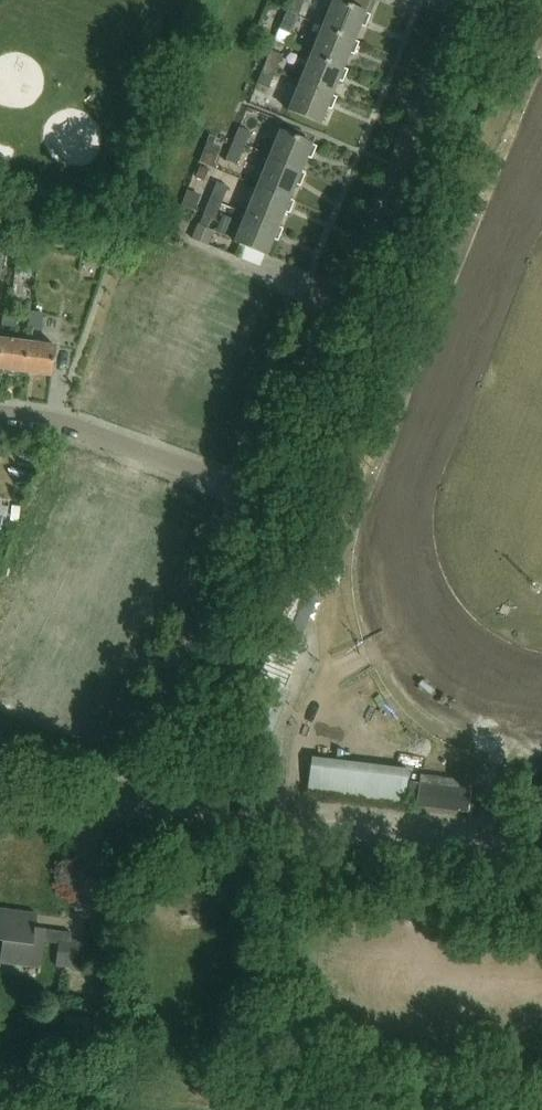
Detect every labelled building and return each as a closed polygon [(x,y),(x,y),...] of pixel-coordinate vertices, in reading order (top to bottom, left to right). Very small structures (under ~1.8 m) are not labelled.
[(298,17),(304,1),(303,0),(290,0),(285,12),(298,17)] [(321,27),(354,40),(360,25),(364,27),(370,14),(365,12),(370,0),(332,0),(321,27)] [(298,17),(285,12),(279,29),(291,34),(298,17)] [(321,27),(311,54),(343,67),(349,52),(354,54),(358,42),(354,40),(321,27)] [(270,51),(263,67),(276,73),(283,56),(270,51)] [(311,54),(299,81),(331,94),(338,79),(343,81),(348,68),(343,67),(311,54)] [(269,89),(276,73),(263,67),(256,84),(269,89)] [(299,81),(288,110),(320,123),(327,106),(332,108),(336,96),(331,94),(299,81)] [(232,143),(244,148),(251,132),(239,127),(232,143)] [(279,131),(268,158),(300,171),(306,156),(312,158),(316,146),(279,131)] [(244,148),(232,143),(226,160),(238,165),(244,148)] [(268,158),(258,185),(289,198),(295,184),(300,186),(305,173),(300,171),(268,158)] [(229,187),(217,182),(210,199),(222,204),(229,187)] [(258,185),(246,213),(278,227),(279,226),(285,210),(290,212),(295,200),(289,198),(258,185)] [(222,204),(210,199),(203,215),(215,220),(222,204)] [(278,240),(283,228),(279,226),(278,227),(246,213),(235,241),(267,254),(274,238),(278,240)] [(209,242),(214,230),(198,223),(193,235),(209,242)] [(17,327),(19,309),(6,307),(4,325),(8,326),(17,327)] [(43,331),(46,313),(33,311),(31,329),(43,331)] [(17,327),(8,326),(7,338),(2,337),(0,355),(0,368),(25,372),(29,341),(15,339),(17,327)] [(29,341),(25,372),(52,375),(56,345),(29,341)] [(0,505),(0,532),(5,533),(9,506),(0,505)] [(257,678),(258,678),(241,724),(243,725),(244,736),(267,745),(289,690),(286,689),(307,637),(301,635),(316,600),(304,594),(305,591),(294,586),(276,626),(279,627),(257,678)] [(306,756),(304,791),(408,798),(410,763),(306,756)] [(478,813),(480,792),(469,791),(470,783),(421,777),(420,782),(411,786),(409,804),(478,813)] [(44,927),(34,926),(36,911),(0,907),(0,939),(0,940),(0,956),(40,961),(44,927)] [(78,966),(81,939),(58,936),(54,963),(78,966)]
